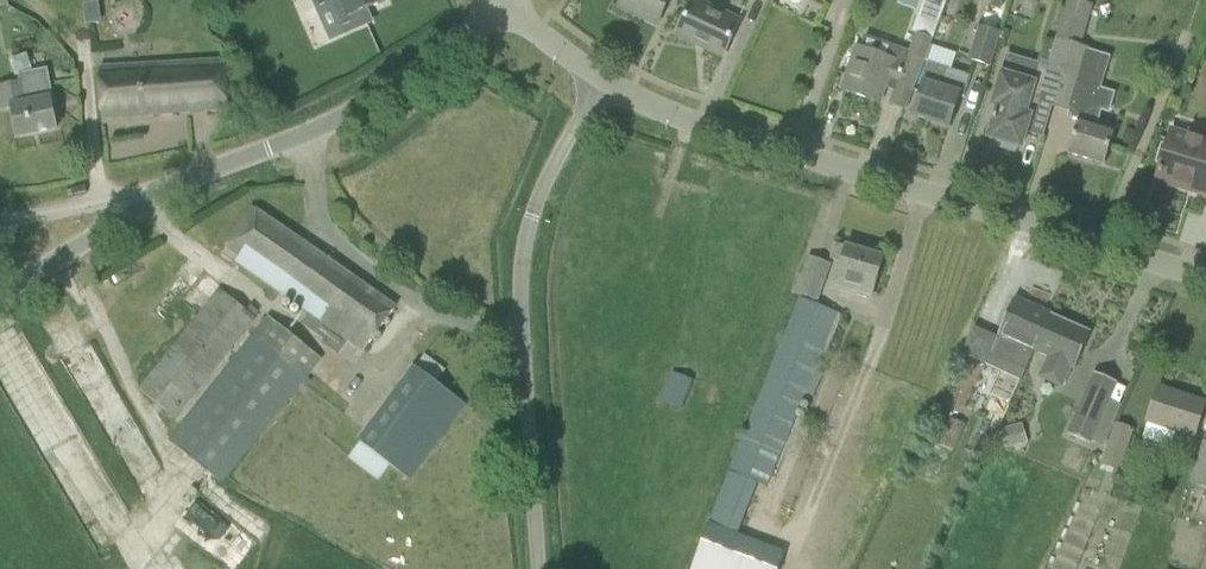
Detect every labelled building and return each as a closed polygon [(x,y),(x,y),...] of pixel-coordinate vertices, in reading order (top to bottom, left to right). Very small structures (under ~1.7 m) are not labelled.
[(8,0),(0,0),(0,10),(10,8),(8,0)] [(51,7),(68,4),(72,26),(102,21),(99,4),(85,6),(84,0),(50,0),(51,7)] [(318,8),(329,2),(341,30),(364,18),(360,9),(378,0),(314,0),(318,8)] [(669,0),(622,0),(618,8),(657,26),(669,0)] [(699,0),(693,0),(676,35),(678,36),(679,34),(706,46),(705,49),(722,57),(740,19),(699,0)] [(912,33),(915,34),(932,41),(932,40),(946,0),(924,0),(912,33)] [(1093,6),(1072,0),(1067,0),(1061,20),(1086,27),(1093,6)] [(978,26),(999,33),(1006,8),(985,2),(978,26)] [(989,67),(999,33),(978,26),(967,61),(989,67)] [(857,49),(841,90),(879,104),(888,80),(898,84),(897,86),(913,92),(932,41),(915,34),(908,52),(892,46),(864,37),(860,50),(857,49)] [(1048,65),(1047,65),(1045,73),(1059,79),(1051,106),(1052,106),(1061,109),(1080,49),(1055,42),(1048,65)] [(1080,49),(1061,109),(1067,111),(1065,118),(1076,122),(1067,154),(1103,165),(1113,131),(1096,126),(1100,111),(1093,109),(1099,90),(1109,58),(1086,51),(1080,49)] [(227,110),(225,87),(223,60),(98,70),(102,121),(227,110)] [(1045,73),(1047,65),(1039,62),(1033,84),(1023,81),(1024,75),(1003,69),(986,122),(992,124),(987,139),(1003,143),(1001,149),(1014,153),(1016,147),(1020,149),(1030,117),(1025,115),(1028,105),(1050,112),(1052,106),(1051,106),(1059,79),(1045,73)] [(947,126),(955,103),(957,96),(963,98),(970,77),(948,70),(948,69),(928,63),(921,85),(922,85),(912,115),(947,126)] [(15,137),(53,129),(48,100),(52,99),(47,70),(18,75),(19,83),(0,86),(0,109),(9,107),(15,137)] [(1162,158),(1155,181),(1204,195),(1205,190),(1205,139),(1188,134),(1186,138),(1169,133),(1162,158)] [(224,246),(244,260),(240,265),(309,313),(301,325),(326,340),(333,330),(364,352),(395,308),(251,207),(224,246)] [(870,297),(875,281),(882,259),(834,244),(829,260),(841,263),(834,286),(870,297)] [(809,258),(795,295),(816,302),(828,265),(809,258)] [(175,419),(256,321),(219,290),(140,390),(175,419)] [(690,568),(779,568),(785,552),(738,534),(757,484),(768,488),(781,455),(803,401),(810,404),(822,374),(819,372),(842,315),(799,298),(708,523),(707,523),(706,526),(690,568)] [(1019,346),(1032,352),(1048,314),(1013,299),(1004,321),(987,357),(1009,367),(1017,350),(1019,346)] [(1048,314),(1032,352),(1045,358),(1044,362),(1036,378),(1062,389),(1065,380),(1070,369),(1074,371),(1081,355),(1090,333),(1048,314)] [(222,483),(300,386),(305,391),(310,383),(305,379),(320,360),(266,317),(168,440),(222,483)] [(359,443),(409,480),(417,469),(464,406),(444,390),(436,384),(445,372),(424,356),(359,443)] [(673,373),(661,401),(679,409),(691,380),(673,373)] [(1091,373),(1065,435),(1091,446),(1092,443),(1103,447),(1121,406),(1110,401),(1116,385),(1091,373)] [(1146,425),(1142,439),(1170,449),(1172,445),(1190,451),(1198,427),(1205,404),(1157,388),(1150,411),(1145,425),(1146,425)] [(938,445),(953,451),(965,425),(945,416),(941,423),(947,426),(938,445)] [(1101,466),(1118,472),(1132,430),(1115,424),(1101,466)] [(1005,450),(1028,444),(1022,425),(999,431),(1005,450)] [(1205,490),(1205,444),(1204,443),(1190,485),(1205,490)]
